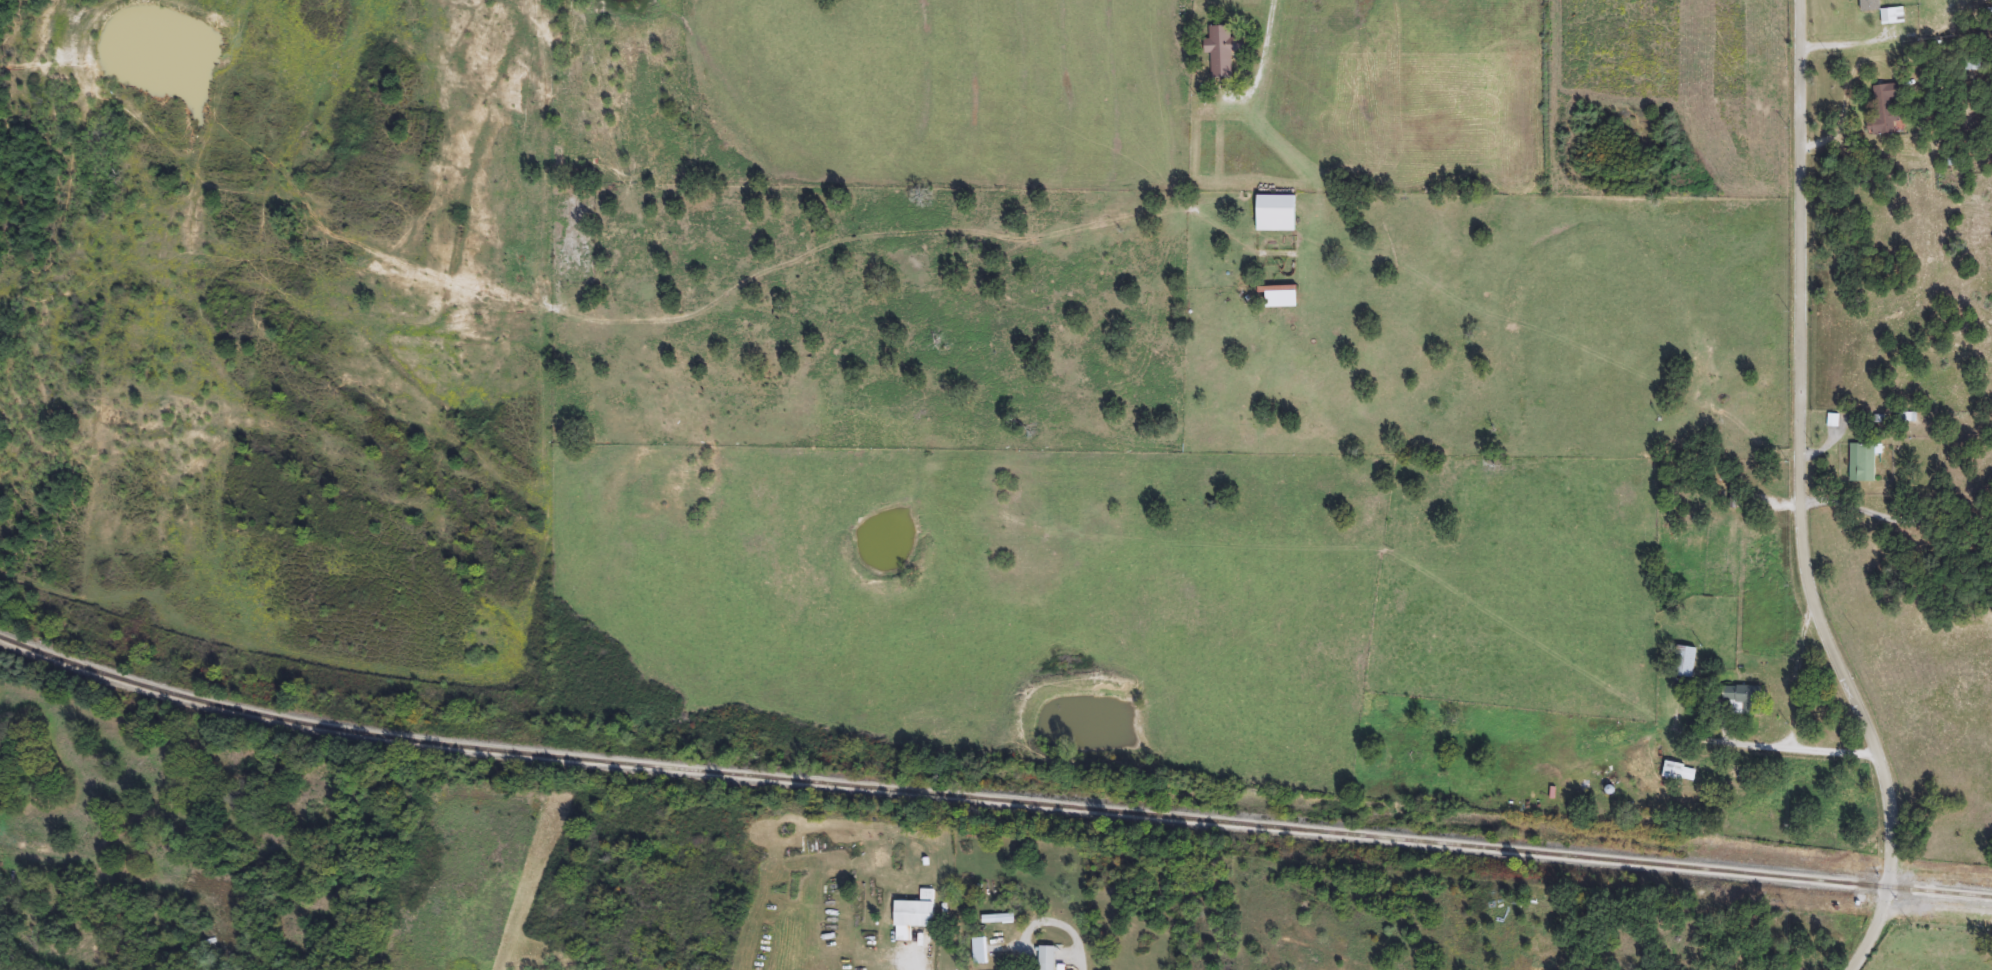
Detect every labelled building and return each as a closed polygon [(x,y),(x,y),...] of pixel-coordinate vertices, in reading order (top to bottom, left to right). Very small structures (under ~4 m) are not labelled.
[(1862,11),(1862,0),(1883,0),(1883,10),(1862,11)] [(1246,53),(1233,53),(1233,78),(1212,78),(1212,54),(1205,54),(1205,40),(1210,40),(1210,27),(1230,27),(1230,39),(1246,39),(1246,53)] [(1906,85),(1906,101),(1904,101),(1905,135),(1875,136),(1874,86),(1906,85)] [(1260,232),(1260,197),(1299,197),(1299,232),(1260,232)] [(1270,309),(1270,289),(1301,289),(1301,309),(1270,309)] [(1852,445),(1879,445),(1879,483),(1853,483),(1852,445)] [(1698,648),(1695,679),(1672,677),(1675,646),(1698,648)] [(1762,716),(1732,712),(1733,701),(1724,700),(1726,684),(1766,690),(1762,716)] [(1696,783),(1665,777),(1668,762),(1699,768),(1696,783)] [(935,929),(913,928),(913,943),(896,942),(897,901),(921,902),(921,890),(935,890),(935,929)] [(974,939),(987,939),(987,964),(974,964),(974,939)] [(1055,947),(1054,969),(1039,969),(1040,947),(1055,947)]
